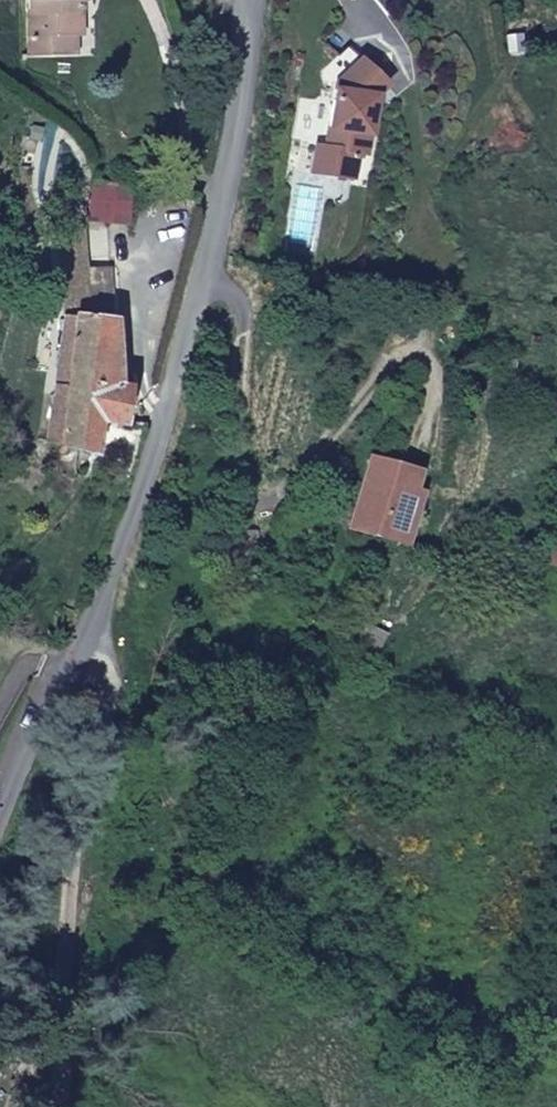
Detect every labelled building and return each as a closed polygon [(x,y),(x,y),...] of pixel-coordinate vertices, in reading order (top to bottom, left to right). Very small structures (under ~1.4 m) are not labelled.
[(70,83),(67,64),(82,60),(88,58),(75,0),(26,0),(44,88),(70,83)] [(322,199),(361,206),(367,182),(375,183),(386,119),(395,107),(369,85),(347,108),(335,172),(327,172),(322,199)] [(72,282),(109,354),(128,356),(112,301),(96,249),(76,249),(72,282)] [(128,356),(142,359),(147,320),(149,305),(143,304),(112,301),(128,356)] [(109,354),(82,472),(109,475),(113,453),(136,458),(141,418),(135,416),(142,359),(128,356),(109,354)] [(404,489),(380,557),(423,570),(439,521),(445,502),(404,489)]
